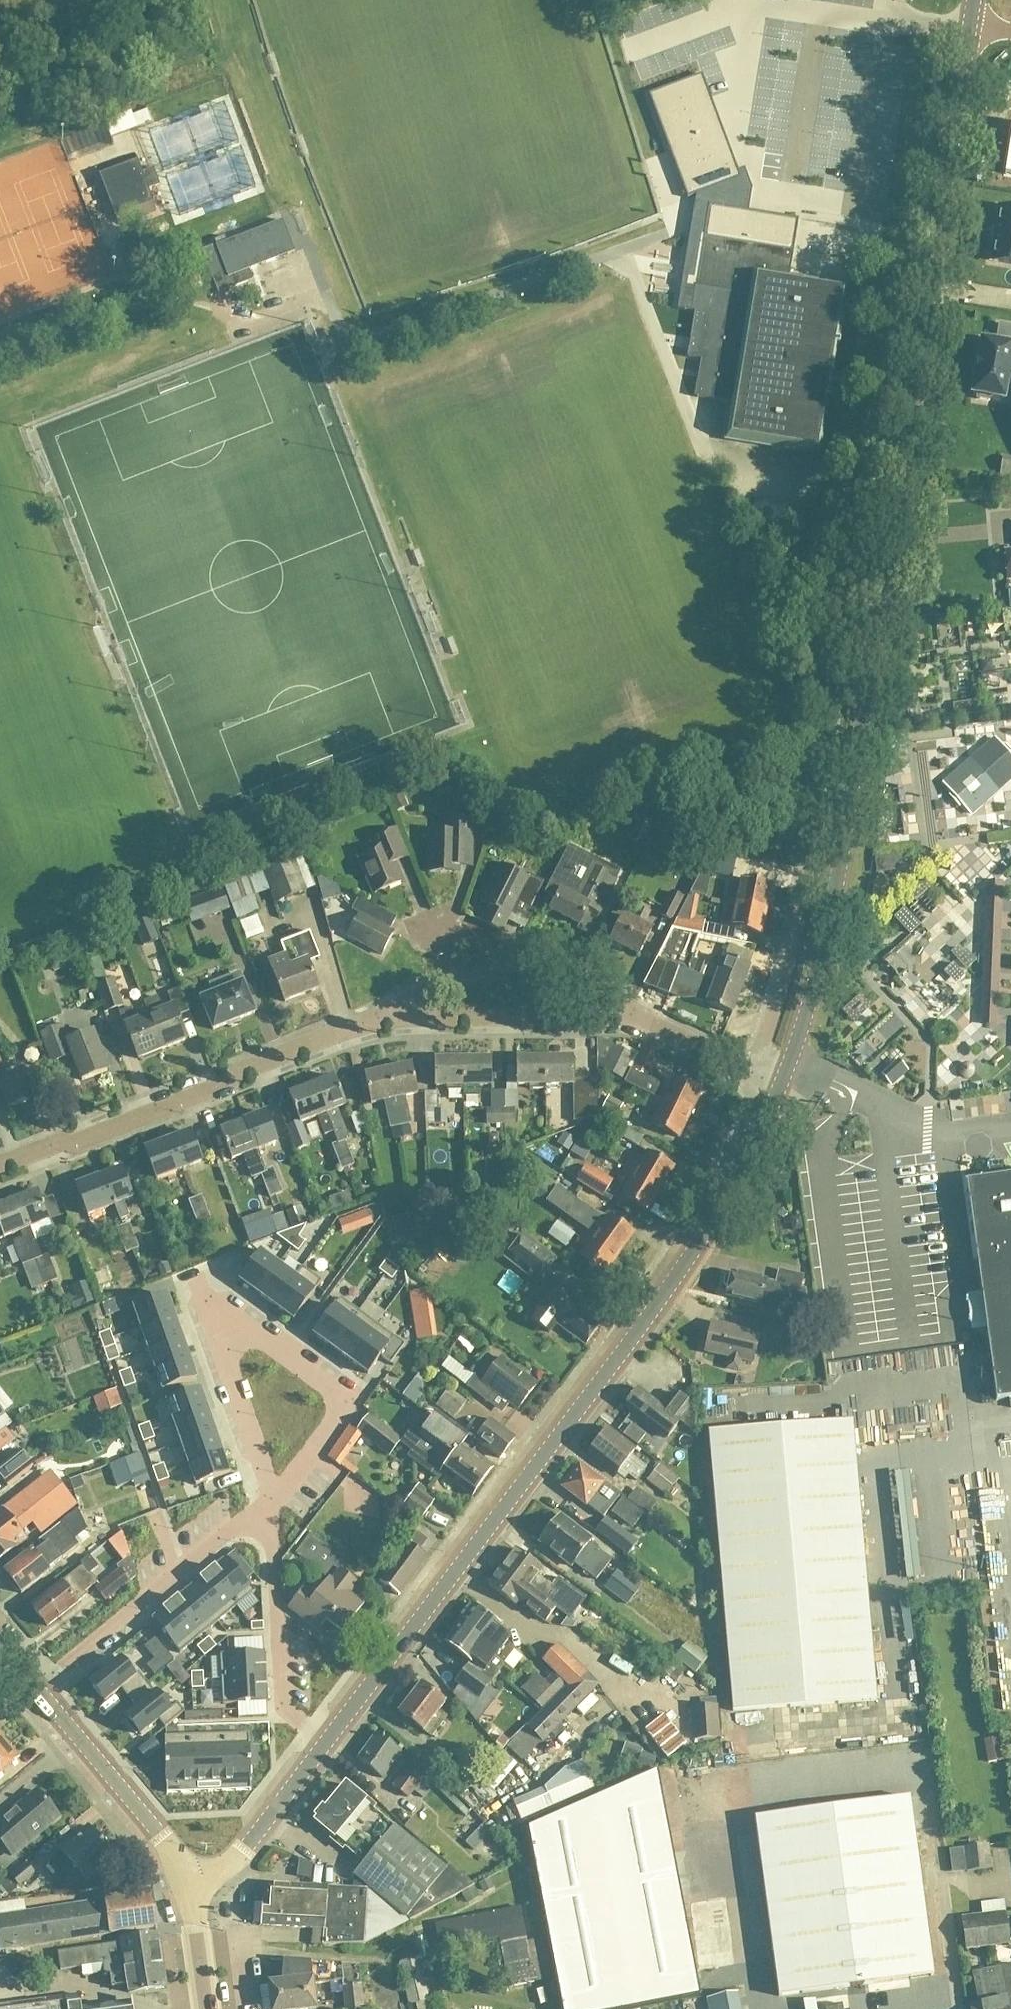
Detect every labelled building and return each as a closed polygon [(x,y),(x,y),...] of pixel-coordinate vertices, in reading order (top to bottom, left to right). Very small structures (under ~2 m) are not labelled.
[(686,200),(695,196),(740,180),(739,178),(737,172),(722,131),(701,76),(677,85),(648,96),(686,200)] [(137,130),(132,118),(131,114),(105,123),(111,140),(137,130)] [(165,141),(204,126),(200,118),(162,133),(165,141)] [(1003,177),(1010,178),(1010,122),(1003,177)] [(145,190),(157,186),(151,169),(139,174),(132,156),(96,169),(116,224),(153,211),(145,190)] [(990,262),(1010,265),(1010,211),(998,209),(990,262)] [(253,282),(249,272),(236,240),(229,221),(195,234),(218,295),(253,282)] [(282,222),(236,240),(249,272),(295,254),(282,222)] [(749,245),(703,237),(695,288),(681,286),(677,309),(695,312),(736,319),(749,245)] [(837,363),(843,364),(852,366),(862,308),(846,305),(849,287),(790,277),(794,252),(749,245),(736,319),(695,312),(687,358),(701,360),(695,397),(731,403),(725,440),(821,456),(837,363)] [(995,326),(992,344),(978,342),(970,396),(974,396),(973,401),(986,402),(987,398),(1001,400),(1008,357),(1010,357),(1010,328),(995,326)] [(997,670),(984,670),(984,685),(997,685),(997,670)] [(941,785),(969,816),(1010,779),(1010,758),(994,739),(941,785)] [(889,807),(917,807),(917,796),(906,795),(906,790),(889,790),(889,807)] [(903,819),(884,821),(885,831),(904,830),(903,819)] [(470,868),(471,850),(472,822),(444,822),(444,834),(430,834),(429,874),(457,874),(457,868),(470,868)] [(406,859),(403,851),(395,831),(370,841),(374,851),(358,858),(373,895),(402,883),(394,864),(406,859)] [(548,886),(559,891),(549,911),(579,926),(588,909),(599,914),(616,880),(580,862),(583,855),(568,847),(548,886)] [(708,874),(732,878),(736,859),(712,854),(708,874)] [(294,861),(263,873),(275,904),(305,892),(294,861)] [(488,908),(481,923),(501,933),(516,902),(530,909),(543,883),(528,876),(526,879),(500,866),(481,904),(488,908)] [(875,882),(886,893),(902,878),(890,867),(875,882)] [(729,889),(726,904),(765,912),(771,887),(741,881),(739,891),(729,889)] [(337,884),(323,888),(326,901),(340,897),(337,884)] [(221,890),(204,896),(211,915),(228,909),(221,890)] [(681,899),(671,894),(659,916),(670,921),(681,899)] [(358,915),(346,937),(381,956),(393,934),(372,922),(379,910),(358,898),(351,911),(358,915)] [(954,903),(938,917),(945,925),(961,912),(954,903)] [(726,904),(721,928),(760,936),(765,912),(726,904)] [(632,921),(622,917),(610,942),(612,943),(610,947),(620,952),(622,948),(638,956),(651,931),(642,927),(648,914),(638,909),(632,921)] [(947,922),(952,934),(971,925),(966,914),(947,922)] [(262,915),(243,922),(249,941),(269,934),(262,915)] [(149,918),(133,924),(142,947),(158,940),(149,918)] [(701,935),(704,924),(704,923),(679,918),(677,930),(701,935)] [(705,979),(714,982),(739,992),(748,969),(723,959),(718,972),(690,961),(700,936),(672,930),(656,960),(678,968),(681,970),(705,979)] [(313,980),(307,963),(319,959),(309,934),(280,945),(284,957),(273,962),(272,962),(271,964),(270,965),(270,966),(284,1003),(286,1002),(285,1002),(317,990),(316,986),(313,987),(311,981),(313,980)] [(914,982),(925,1009),(950,999),(942,978),(949,976),(943,961),(957,956),(951,939),(915,953),(925,978),(914,982)] [(656,960),(642,987),(667,997),(669,990),(678,968),(656,960)] [(212,1032),(254,1015),(240,979),(223,986),(225,991),(202,1001),(201,1000),(200,1001),(212,1032)] [(122,1007),(113,981),(96,986),(105,1013),(122,1007)] [(739,992),(714,982),(705,1005),(730,1015),(739,992)] [(147,1016),(161,1051),(185,1041),(176,1017),(188,1013),(179,989),(166,994),(171,1007),(160,1011),(155,998),(142,1003),(147,1016)] [(137,1060),(161,1051),(147,1016),(136,1021),(131,1008),(118,1013),(123,1028),(124,1027),(137,1060)] [(937,1035),(961,1064),(988,1040),(964,1012),(937,1035)] [(106,1072),(91,1033),(67,1042),(61,1027),(40,1035),(51,1064),(71,1057),(81,1082),(106,1072)] [(902,1057),(917,1041),(901,1027),(886,1043),(902,1057)] [(1004,1027),(998,1033),(1010,1046),(1010,1034),(1004,1027)] [(881,1048),(884,1033),(869,1030),(866,1045),(881,1048)] [(645,1042),(634,1066),(652,1075),(664,1051),(645,1042)] [(618,1054),(613,1052),(604,1070),(623,1080),(634,1058),(620,1051),(618,1054)] [(545,1090),(544,1060),(515,1060),(515,1087),(529,1087),(529,1090),(545,1090)] [(573,1060),(544,1060),(545,1090),(560,1090),(560,1086),(573,1086),(573,1060)] [(462,1091),(462,1061),(433,1062),(434,1087),(447,1087),(447,1091),(462,1091)] [(491,1087),(491,1061),(462,1061),(462,1091),(462,1097),(479,1097),(478,1087),(491,1087)] [(387,1072),(399,1127),(408,1125),(402,1098),(416,1095),(410,1067),(387,1072)] [(8,1109),(32,1100),(22,1072),(4,1078),(0,1068),(0,1088),(8,1109)] [(653,1098),(689,1116),(700,1093),(673,1080),(669,1089),(631,1070),(625,1084),(653,1098)] [(399,1127),(387,1072),(364,1077),(370,1104),(384,1101),(390,1129),(399,1127)] [(343,1141),(344,1142),(348,1141),(336,1110),(345,1107),(334,1077),(311,1086),(316,1100),(320,1098),(334,1133),(338,1143),(343,1141)] [(317,1118),(321,1127),(324,1136),(334,1133),(320,1098),(316,1100),(311,1086),(288,1095),(300,1124),(317,1118)] [(436,1093),(425,1094),(425,1125),(444,1125),(444,1111),(436,1111),(436,1093)] [(503,1125),(503,1093),(490,1093),(490,1111),(487,1111),(487,1125),(503,1125)] [(503,1093),(503,1125),(514,1125),(514,1112),(517,1112),(517,1093),(503,1093)] [(624,1106),(609,1098),(602,1110),(617,1118),(624,1106)] [(689,1116),(653,1098),(646,1111),(656,1116),(651,1125),(678,1138),(689,1116)] [(596,1100),(573,1100),(573,1123),(596,1119),(596,1100)] [(359,1112),(349,1116),(357,1137),(367,1133),(359,1112)] [(242,1122),(247,1135),(251,1134),(257,1150),(276,1142),(265,1113),(242,1122)] [(264,1186),(276,1181),(272,1169),(265,1171),(263,1164),(251,1134),(247,1135),(242,1122),(219,1131),(231,1160),(243,1156),(251,1178),(260,1174),(264,1186)] [(296,1124),(287,1128),(295,1151),(309,1146),(302,1128),(299,1130),(296,1124)] [(643,1138),(625,1126),(619,1136),(637,1148),(643,1138)] [(177,1154),(182,1169),(201,1162),(190,1132),(167,1141),(172,1156),(177,1154)] [(172,1156),(167,1141),(144,1150),(156,1180),(182,1169),(177,1154),(172,1156)] [(337,1158),(348,1153),(344,1142),(343,1141),(338,1143),(332,1146),(337,1158)] [(348,1153),(337,1158),(341,1170),(353,1165),(348,1153)] [(632,1157),(625,1170),(660,1191),(673,1169),(646,1153),(641,1162),(632,1157)] [(995,1402),(1010,1400),(1010,1176),(1002,1178),(1000,1163),(988,1165),(990,1179),(965,1183),(981,1302),(971,1304),(974,1324),(984,1322),(995,1402)] [(602,1198),(612,1182),(585,1167),(576,1183),(602,1198)] [(104,1192),(108,1190),(114,1205),(120,1221),(129,1217),(123,1201),(133,1198),(121,1169),(99,1178),(104,1192)] [(660,1191),(625,1170),(617,1182),(626,1188),(621,1197),(647,1212),(660,1191)] [(87,1215),(114,1205),(108,1190),(104,1192),(99,1178),(76,1187),(87,1215)] [(281,1193),(276,1181),(264,1186),(258,1189),(266,1209),(277,1205),(273,1196),(281,1193)] [(546,1204),(585,1231),(618,1255),(633,1235),(608,1217),(602,1225),(594,1220),(596,1217),(557,1189),(546,1204)] [(20,1215),(24,1213),(30,1228),(49,1221),(37,1192),(14,1201),(20,1215)] [(188,1201),(193,1213),(204,1209),(199,1197),(188,1201)] [(30,1228),(24,1213),(20,1215),(14,1201),(0,1206),(0,1240),(3,1239),(20,1232),(22,1239),(13,1242),(22,1266),(35,1261),(39,1271),(51,1267),(46,1255),(41,1257),(30,1228)] [(657,1204),(652,1212),(671,1225),(676,1217),(657,1204)] [(301,1207),(285,1212),(290,1229),(307,1223),(301,1207)] [(204,1209),(193,1213),(197,1225),(209,1221),(204,1209)] [(357,1216),(361,1228),(371,1224),(367,1212),(357,1216)] [(249,1245),(275,1236),(277,1236),(271,1218),(270,1215),(242,1224),(249,1245)] [(575,1236),(557,1223),(547,1236),(565,1249),(575,1236)] [(115,1230),(120,1242),(132,1237),(127,1225),(115,1230)] [(618,1255),(585,1231),(576,1243),(584,1249),(578,1257),(603,1276),(618,1255)] [(284,1244),(291,1248),(298,1238),(291,1234),(284,1244)] [(537,1285),(555,1261),(522,1236),(504,1260),(537,1285)] [(132,1237),(120,1242),(124,1254),(136,1249),(132,1237)] [(298,1238),(291,1248),(297,1253),(304,1243),(298,1238)] [(278,1266),(259,1252),(238,1281),(256,1295),(278,1266)] [(384,1276),(392,1266),(385,1262),(378,1271),(384,1276)] [(295,1279),(294,1278),(278,1266),(256,1295),(274,1307),(295,1279)] [(398,1271),(397,1270),(392,1266),(384,1276),(391,1281),(398,1271)] [(56,1280),(51,1267),(39,1271),(44,1284),(56,1280)] [(295,1279),(274,1307),(292,1321),(321,1282),(301,1268),(294,1278),(295,1279)] [(724,1279),(722,1286),(726,1290),(724,1298),(759,1306),(759,1305),(793,1313),(795,1306),(805,1308),(806,1315),(806,1316),(807,1316),(803,1291),(798,1290),(801,1278),(778,1272),(775,1285),(764,1282),(765,1282),(730,1274),(729,1277),(724,1279)] [(555,1325),(584,1347),(599,1327),(570,1305),(571,1304),(551,1289),(528,1319),(548,1334),(555,1325)] [(166,1296),(132,1308),(140,1330),(174,1318),(166,1296)] [(339,1299),(312,1336),(331,1349),(358,1313),(339,1299)] [(439,1308),(428,1310),(432,1332),(443,1330),(439,1308)] [(348,1362),(375,1325),(358,1313),(331,1349),(348,1362)] [(174,1318),(140,1330),(147,1350),(181,1338),(174,1318)] [(790,1325),(765,1320),(761,1336),(786,1342),(790,1325)] [(750,1365),(758,1335),(710,1324),(703,1354),(729,1360),(726,1371),(736,1373),(739,1362),(750,1365)] [(403,1346),(375,1325),(348,1362),(367,1375),(379,1358),(389,1365),(403,1346)] [(100,1343),(112,1339),(109,1332),(98,1336),(100,1343)] [(181,1338),(147,1350),(154,1370),(188,1358),(181,1338)] [(112,1339),(100,1343),(103,1351),(114,1347),(112,1339)] [(188,1358),(154,1370),(162,1392),(195,1380),(188,1358)] [(516,1410),(535,1386),(500,1359),(482,1383),(474,1377),(465,1387),(484,1402),(492,1392),(516,1410)] [(118,1374),(121,1382),(132,1378),(130,1370),(118,1374)] [(132,1378),(121,1382),(123,1390),(135,1386),(132,1378)] [(637,1390),(636,1389),(622,1408),(623,1408),(665,1439),(678,1422),(677,1421),(688,1405),(674,1395),(662,1410),(637,1390)] [(115,1390),(102,1395),(108,1411),(121,1406),(115,1390)] [(199,1391),(166,1403),(173,1424),(207,1412),(199,1391)] [(207,1412),(173,1424),(180,1445),(214,1433),(207,1412)] [(354,1431),(387,1456),(400,1439),(366,1414),(354,1431)] [(851,1418),(707,1427),(730,1709),(874,1698),(851,1418)] [(473,1420),(464,1432),(498,1459),(513,1439),(488,1420),(482,1428),(473,1420)] [(137,1428),(140,1436),(151,1432),(148,1424),(137,1428)] [(606,1430),(587,1456),(614,1477),(619,1471),(635,1483),(644,1471),(628,1459),(634,1452),(606,1430)] [(421,1440),(451,1462),(480,1483),(490,1470),(459,1447),(455,1452),(428,1431),(421,1440)] [(154,1440),(151,1432),(140,1436),(142,1444),(154,1440)] [(480,1483),(451,1462),(421,1440),(410,1432),(401,1445),(412,1453),(408,1458),(437,1479),(440,1475),(470,1497),(480,1483)] [(214,1433),(180,1445),(187,1465),(221,1453),(214,1433)] [(125,1458),(140,1453),(137,1443),(122,1448),(125,1458)] [(19,1450),(0,1464),(0,1479),(6,1486),(31,1466),(19,1450)] [(221,1453),(187,1465),(195,1486),(229,1475),(221,1453)] [(124,1460),(108,1466),(117,1488),(133,1482),(128,1469),(142,1464),(139,1454),(138,1455),(125,1460),(124,1460)] [(151,1469),(154,1477),(165,1473),(163,1465),(151,1469)] [(679,1481),(659,1466),(647,1483),(667,1497),(679,1481)] [(601,1485),(578,1467),(561,1488),(584,1507),(586,1504),(603,1517),(611,1508),(593,1494),(601,1485)] [(165,1473),(154,1477),(157,1484),(168,1480),(165,1473)] [(0,1511),(0,1559),(24,1540),(18,1532),(39,1515),(57,1501),(45,1486),(21,1505),(17,1499),(7,1507),(6,1507),(0,1511)] [(437,1501),(419,1487),(405,1506),(423,1519),(437,1501)] [(31,1551),(3,1573),(4,1574),(5,1578),(15,1591),(19,1593),(20,1594),(49,1572),(47,1570),(89,1537),(77,1510),(36,1542),(41,1548),(33,1554),(31,1551)] [(558,1517),(548,1530),(602,1571),(609,1561),(587,1544),(590,1541),(558,1517)] [(168,1519),(124,1534),(132,1558),(176,1544),(168,1519)] [(605,1519),(594,1534),(621,1555),(633,1540),(605,1519)] [(296,1528),(288,1539),(293,1543),(302,1532),(296,1528)] [(602,1571),(548,1530),(538,1544),(569,1568),(572,1565),(594,1581),(602,1571)] [(320,1617),(340,1632),(361,1604),(348,1594),(356,1584),(339,1571),(346,1561),(310,1533),(294,1554),(327,1580),(312,1599),(301,1590),(287,1609),(312,1628),(320,1617)] [(414,1533),(378,1582),(397,1596),(425,1557),(417,1551),(425,1541),(414,1533)] [(500,1569),(551,1608),(565,1618),(581,1597),(557,1579),(550,1588),(535,1577),(540,1570),(513,1550),(500,1569)] [(30,1607),(46,1627),(86,1596),(83,1593),(95,1583),(89,1574),(96,1568),(88,1557),(79,1564),(81,1567),(60,1583),(30,1607)] [(135,1577),(128,1557),(116,1567),(119,1570),(95,1589),(104,1601),(135,1577)] [(235,1609),(254,1594),(225,1559),(207,1574),(235,1609)] [(252,1575),(240,1559),(232,1565),(245,1581),(252,1575)] [(541,1621),(551,1608),(500,1569),(486,1587),(513,1607),(517,1601),(529,1610),(528,1611),(541,1621)] [(207,1574),(187,1591),(215,1625),(235,1609),(207,1574)] [(639,1592),(616,1574),(604,1590),(627,1608),(639,1592)] [(215,1625),(187,1591),(168,1606),(197,1641),(215,1625)] [(197,1641),(168,1606),(150,1621),(178,1656),(197,1641)] [(498,1655),(494,1661),(502,1667),(514,1652),(501,1642),(506,1637),(498,1631),(500,1628),(472,1607),(458,1625),(498,1655)] [(251,1632),(263,1632),(262,1623),(250,1624),(251,1632)] [(498,1655),(458,1625),(443,1645),(469,1665),(454,1684),(477,1701),(489,1685),(481,1679),(494,1661),(498,1655)] [(202,1644),(210,1653),(215,1648),(208,1638),(202,1644)] [(653,1676),(673,1665),(658,1639),(638,1650),(653,1676)] [(707,1659),(686,1643),(675,1658),(695,1674),(707,1659)] [(210,1653),(202,1644),(196,1648),(204,1658),(210,1653)] [(597,1686),(556,1647),(541,1663),(567,1688),(526,1730),(540,1744),(597,1686)] [(219,1655),(221,1680),(265,1678),(264,1653),(219,1655)] [(138,1675),(134,1679),(119,1661),(89,1685),(104,1703),(120,1690),(128,1700),(146,1685),(138,1675)] [(191,1682),(203,1681),(202,1673),(190,1674),(191,1682)] [(564,1687),(552,1675),(529,1699),(541,1711),(564,1687)] [(222,1705),(266,1703),(265,1678),(221,1680),(222,1705)] [(203,1681),(191,1682),(191,1690),(203,1689),(203,1681)] [(173,1708),(168,1711),(146,1685),(128,1700),(136,1709),(124,1718),(127,1721),(124,1723),(135,1736),(137,1734),(139,1737),(157,1722),(163,1729),(179,1716),(173,1708)] [(444,1705),(420,1686),(398,1714),(422,1733),(422,1732),(430,1738),(444,1719),(437,1714),(444,1705)] [(716,1707),(691,1709),(693,1741),(718,1739),(716,1707)] [(221,1712),(208,1713),(208,1721),(221,1720),(221,1712)] [(196,1721),(196,1713),(183,1713),(183,1714),(184,1721),(184,1722),(196,1721)] [(196,1721),(208,1721),(208,1713),(196,1713),(196,1721)] [(521,1764),(540,1744),(526,1730),(525,1729),(506,1748),(521,1764)] [(220,1735),(221,1783),(250,1782),(248,1734),(220,1735)] [(192,1736),(194,1784),(221,1783),(220,1735),(192,1736)] [(376,1735),(356,1762),(381,1780),(401,1753),(376,1735)] [(192,1736),(164,1737),(165,1785),(194,1784),(192,1736)] [(624,1745),(618,1761),(636,1768),(636,1766),(651,1772),(656,1758),(641,1752),(641,1751),(624,1745)] [(0,1752),(0,1776),(18,1760),(7,1746),(0,1752)] [(462,1770),(434,1748),(425,1760),(453,1782),(462,1770)] [(426,1774),(411,1762),(391,1788),(406,1799),(426,1774)] [(563,1770),(543,1790),(513,1802),(522,1824),(552,1811),(593,1793),(580,1763),(563,1770)] [(527,1829),(561,2008),(635,2008),(699,1997),(657,1772),(527,1829)] [(353,1877),(404,1920),(408,1923),(467,1889),(445,1871),(444,1872),(371,1812),(374,1809),(364,1801),(363,1803),(344,1787),(314,1823),(333,1839),(330,1842),(340,1851),(343,1848),(363,1865),(353,1877)] [(36,1794),(36,1793),(0,1824),(0,1843),(12,1858),(58,1819),(36,1794)] [(909,1798),(754,1819),(778,1998),(933,1977),(909,1798)] [(86,1882),(114,1857),(103,1844),(101,1846),(87,1829),(60,1852),(61,1853),(47,1865),(56,1876),(71,1864),(86,1882)] [(975,1848),(978,1872),(991,1870),(988,1847),(975,1848)] [(978,1872),(975,1848),(963,1850),(966,1873),(978,1872)] [(36,1875),(27,1864),(11,1878),(20,1888),(36,1875)] [(323,1931),(322,1947),(364,1946),(408,1923),(404,1920),(353,1877),(352,1891),(264,1886),(263,1905),(262,1905),(261,1928),(323,1931)] [(725,1890),(691,1894),(702,1985),(736,1981),(725,1890)] [(156,1928),(151,1893),(150,1894),(103,1901),(103,1902),(39,1911),(39,1915),(0,1921),(0,1952),(108,1935),(156,1928)] [(985,1912),(1009,1908),(1007,1899),(984,1903),(985,1912)] [(29,1911),(28,1900),(0,1903),(0,1915),(29,1911)] [(1005,1914),(983,1917),(987,1949),(1009,1946),(1005,1914)] [(983,1917),(961,1919),(965,1952),(987,1949),(983,1917)] [(165,1988),(162,1963),(158,1938),(57,1953),(60,1971),(102,1965),(103,1972),(104,1978),(109,1977),(111,1988),(126,1986),(127,1994),(165,1988)] [(511,1941),(511,1963),(530,1963),(530,1941),(511,1941)] [(419,1959),(399,1963),(408,2007),(428,2002),(419,1959)] [(281,1984),(311,1980),(312,1987),(339,1983),(340,1989),(341,1989),(344,2008),(362,2008),(355,1968),(283,1963),(281,1984)] [(1001,1969),(988,1971),(995,2008),(1010,2008),(1010,1967),(1001,1969)] [(988,1971),(972,1974),(978,2005),(970,2007),(970,2008),(995,2008),(988,1971)] [(281,1984),(268,1985),(271,2008),(315,2008),(312,1987),(311,1980),(281,1984)] [(737,1993),(707,1999),(709,2008),(741,2008),(737,1993)] [(78,1997),(0,2008),(80,2008),(78,1997)]
